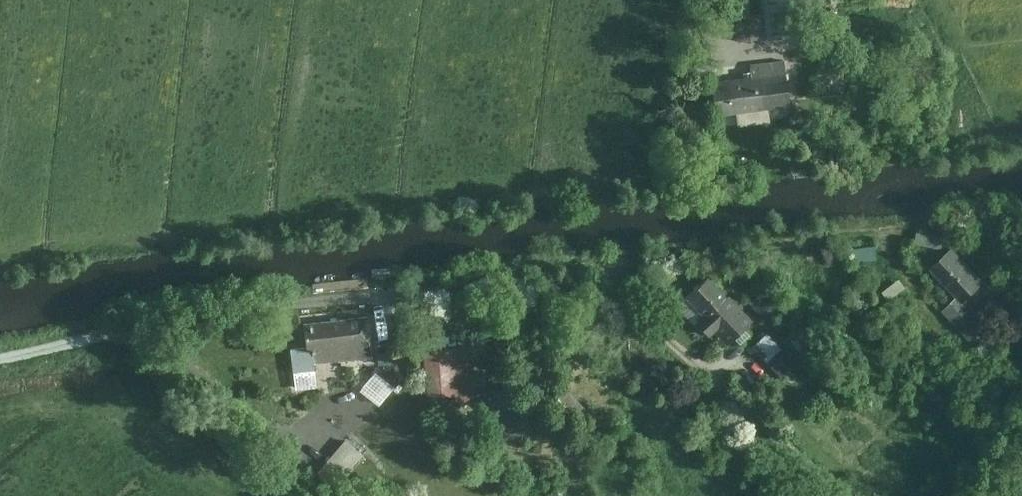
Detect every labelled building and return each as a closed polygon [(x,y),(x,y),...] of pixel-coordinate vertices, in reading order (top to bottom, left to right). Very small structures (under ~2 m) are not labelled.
[(721,80),(727,126),(793,118),(787,72),(721,80)] [(918,246),(944,246),(944,232),(918,232),(918,246)] [(853,246),(855,260),(877,258),(875,244),(853,246)] [(957,297),(963,303),(967,300),(984,284),(953,250),(932,269),(957,297)] [(678,309),(722,353),(751,325),(708,280),(678,309)] [(765,292),(749,304),(763,321),(778,309),(765,292)] [(967,300),(963,303),(957,297),(943,310),(971,341),(989,324),(967,300)] [(419,311),(422,332),(476,326),(474,304),(419,311)] [(371,320),(308,328),(311,348),(313,366),(376,358),(371,320)] [(781,350),(767,334),(751,348),(766,364),(776,355),(781,350)] [(313,366),(311,348),(289,350),(292,374),(314,371),(313,366)] [(426,399),(453,397),(456,402),(462,404),(470,402),(474,395),(470,348),(422,352),(426,399)] [(776,355),(766,364),(781,380),(791,371),(776,355)] [(376,366),(365,388),(387,400),(399,378),(376,366)] [(314,371),(292,374),(294,392),(316,389),(314,371)] [(344,439),(316,472),(342,494),(370,461),(344,439)]
